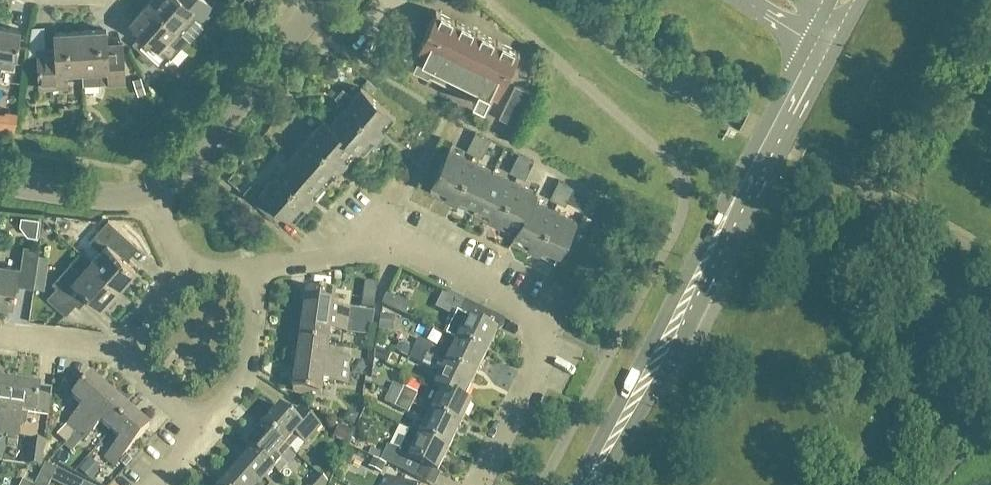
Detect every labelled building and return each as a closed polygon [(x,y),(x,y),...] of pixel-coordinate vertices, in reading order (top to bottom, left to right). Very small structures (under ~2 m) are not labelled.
[(178,28),(187,18),(197,27),(214,9),(204,0),(184,0),(184,1),(183,0),(151,0),(149,3),(178,28)] [(139,51),(141,53),(138,56),(150,68),(153,64),(160,70),(177,51),(166,42),(178,28),(149,3),(130,24),(148,41),(139,51)] [(472,99),(472,98),(474,99),(473,101),(484,106),(490,94),(497,97),(519,53),(436,12),(414,57),(421,60),(416,72),(472,99)] [(51,46),(48,26),(34,28),(38,49),(51,46)] [(0,28),(0,75),(1,69),(15,71),(20,31),(0,28)] [(125,84),(124,55),(123,43),(107,44),(106,31),(80,33),(83,74),(83,86),(99,86),(125,84)] [(37,50),(39,89),(68,87),(67,74),(83,74),(80,33),(54,34),(55,48),(37,50)] [(499,119),(518,128),(535,95),(515,85),(499,119)] [(345,107),(345,108),(381,138),(386,133),(380,127),(390,115),(361,89),(351,100),(341,92),(335,99),(345,107)] [(376,144),(381,138),(345,108),(345,107),(330,125),(329,126),(352,147),(359,151),(370,139),(376,144)] [(308,138),(343,169),(348,164),(342,159),(352,147),(329,126),(330,125),(323,120),(308,138)] [(479,146),(483,137),(475,133),(471,142),(479,146)] [(491,140),(483,137),(479,146),(487,150),(491,140)] [(343,169),(308,138),(292,155),(322,181),(332,170),(339,175),(343,169)] [(474,155),(479,146),(471,142),(467,151),(474,155)] [(482,159),(487,150),(479,146),(474,155),(482,159)] [(432,186),(435,187),(448,194),(444,200),(451,203),(472,161),(449,150),(432,186)] [(522,167),(526,158),(519,154),(514,163),(522,167)] [(322,181),(292,155),(276,174),(313,206),(317,201),(315,199),(326,185),(322,181)] [(526,158),(522,167),(530,171),(534,162),(526,158)] [(476,207),(493,171),(472,161),(451,203),(457,206),(461,200),(476,207)] [(510,173),(518,176),(522,167),(514,163),(510,173)] [(525,179),(530,171),(522,167),(518,176),(525,179)] [(493,171),(476,207),(491,214),(487,222),(494,225),(515,182),(493,171)] [(313,206),(276,174),(260,192),(250,184),(243,194),(267,214),(274,205),(290,218),(301,206),(308,211),(313,206)] [(555,190),(563,194),(567,185),(559,181),(555,190)] [(532,199),(533,200),(537,193),(515,182),(494,225),(500,228),(504,221),(518,228),(532,199)] [(570,198),(575,188),(567,185),(563,194),(570,198)] [(563,194),(555,190),(550,199),(558,203),(563,194)] [(563,194),(558,203),(566,207),(570,198),(563,194)] [(555,210),(533,200),(532,199),(518,228),(515,235),(530,243),(527,250),(534,253),(555,210)] [(576,221),(555,210),(534,253),(540,256),(544,249),(559,256),(576,221)] [(90,262),(119,288),(134,271),(123,261),(126,256),(124,253),(133,243),(108,221),(89,241),(100,251),(90,262)] [(0,265),(0,304),(12,306),(15,285),(19,286),(32,288),(34,273),(37,257),(38,249),(22,246),(19,268),(0,265)] [(34,273),(44,274),(46,258),(37,257),(34,273)] [(414,259),(411,267),(429,275),(432,266),(414,259)] [(102,307),(119,288),(90,262),(81,274),(70,265),(52,284),(57,288),(47,299),(66,316),(76,305),(79,308),(90,297),(102,307)] [(370,322),(374,323),(375,311),(334,307),(335,294),(308,290),(304,316),(370,324),(370,322)] [(382,304),(406,316),(411,305),(387,293),(382,304)] [(465,300),(447,336),(486,355),(497,332),(483,325),(489,312),(465,300)] [(381,311),(379,328),(393,330),(395,313),(381,311)] [(304,316),(300,341),(329,344),(330,330),(369,334),(370,324),(304,316)] [(486,355),(447,336),(436,359),(475,378),(486,355)] [(419,339),(414,348),(428,355),(432,346),(419,339)] [(327,357),(329,344),(300,341),(297,366),(349,372),(350,360),(327,357)] [(464,400),(475,378),(436,359),(428,355),(414,348),(409,358),(422,365),(422,366),(441,375),(434,387),(442,391),(442,390),(463,400),(464,400)] [(347,385),(349,372),(297,366),(293,391),(322,395),(324,382),(347,385)] [(76,433),(111,393),(92,376),(73,398),(83,406),(67,425),(76,432),(76,433)] [(7,435),(14,382),(0,380),(0,434),(6,434),(7,435)] [(26,425),(28,414),(49,416),(51,398),(38,396),(39,386),(14,382),(7,435),(19,436),(21,425),(26,425)] [(389,393),(413,405),(418,394),(394,383),(389,393)] [(471,403),(464,400),(463,400),(442,390),(442,391),(431,413),(459,427),(471,403)] [(111,393),(76,433),(86,440),(101,423),(111,431),(130,409),(111,393)] [(413,405),(389,393),(385,401),(409,414),(413,405)] [(264,425),(290,448),(298,438),(306,444),(321,426),(300,407),(292,417),(280,406),(264,425)] [(130,409),(111,431),(120,440),(105,458),(115,466),(149,426),(130,409)] [(431,413),(420,435),(410,430),(410,431),(449,450),(459,427),(431,413)] [(339,424),(334,437),(349,444),(354,431),(339,424)] [(287,465),(281,459),(290,448),(264,425),(246,446),(252,451),(253,450),(275,469),(280,474),(287,465)] [(381,460),(392,466),(417,478),(424,465),(438,472),(449,450),(410,431),(400,451),(388,445),(381,460)] [(30,439),(26,465),(42,467),(45,440),(30,439)] [(254,484),(272,484),(265,479),(275,469),(253,450),(252,451),(236,469),(254,484)] [(35,484),(50,484),(58,470),(45,463),(35,484)] [(236,469),(221,484),(254,484),(236,469)] [(319,473),(308,484),(327,484),(328,482),(319,473)] [(386,476),(381,484),(404,484),(386,476)]
